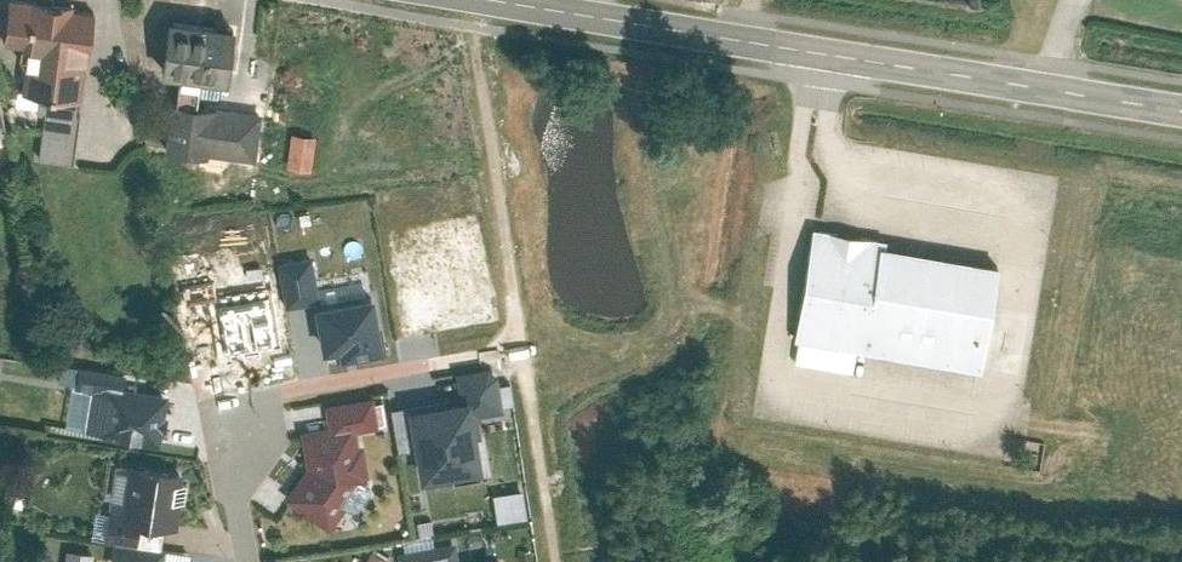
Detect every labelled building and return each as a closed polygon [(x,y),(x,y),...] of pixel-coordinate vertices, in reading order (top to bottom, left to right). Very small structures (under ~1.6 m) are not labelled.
[(5,39),(29,43),(22,86),(81,95),(94,12),(72,9),(73,0),(11,0),(5,39)] [(234,25),(168,16),(161,69),(180,72),(222,78),(227,78),(234,25)] [(222,78),(180,72),(176,101),(209,106),(210,103),(219,104),(222,78)] [(70,164),(81,95),(22,86),(20,103),(39,106),(38,111),(44,112),(37,159),(70,164)] [(176,101),(174,101),(167,145),(203,151),(204,148),(256,155),(262,111),(219,104),(210,103),(209,106),(176,101)] [(314,135),(292,132),(289,166),(311,168),(314,135)] [(815,226),(796,333),(980,364),(997,262),(885,243),(886,239),(815,226)] [(287,310),(315,305),(320,304),(311,254),(277,260),(287,310)] [(320,304),(315,305),(323,349),(337,346),(339,359),(386,350),(376,294),(320,304)] [(455,371),(461,397),(469,396),(472,413),(503,409),(497,374),(485,365),(455,371)] [(82,441),(161,454),(169,403),(91,389),(82,441)] [(310,467),(288,497),(330,526),(344,507),(338,503),(358,475),(363,479),(367,474),(362,445),(358,446),(354,428),(377,424),(372,394),(327,402),(330,424),(302,429),(310,467)] [(461,397),(409,406),(420,476),(481,466),(472,413),(469,396),(461,397)] [(185,470),(130,462),(122,517),(176,525),(185,470)] [(114,561),(115,561),(187,561),(188,553),(118,540),(114,561)] [(455,542),(401,552),(403,561),(458,561),(455,542)] [(66,561),(91,561),(93,551),(68,547),(66,561)] [(390,558),(375,550),(368,561),(388,561),(390,558)]
